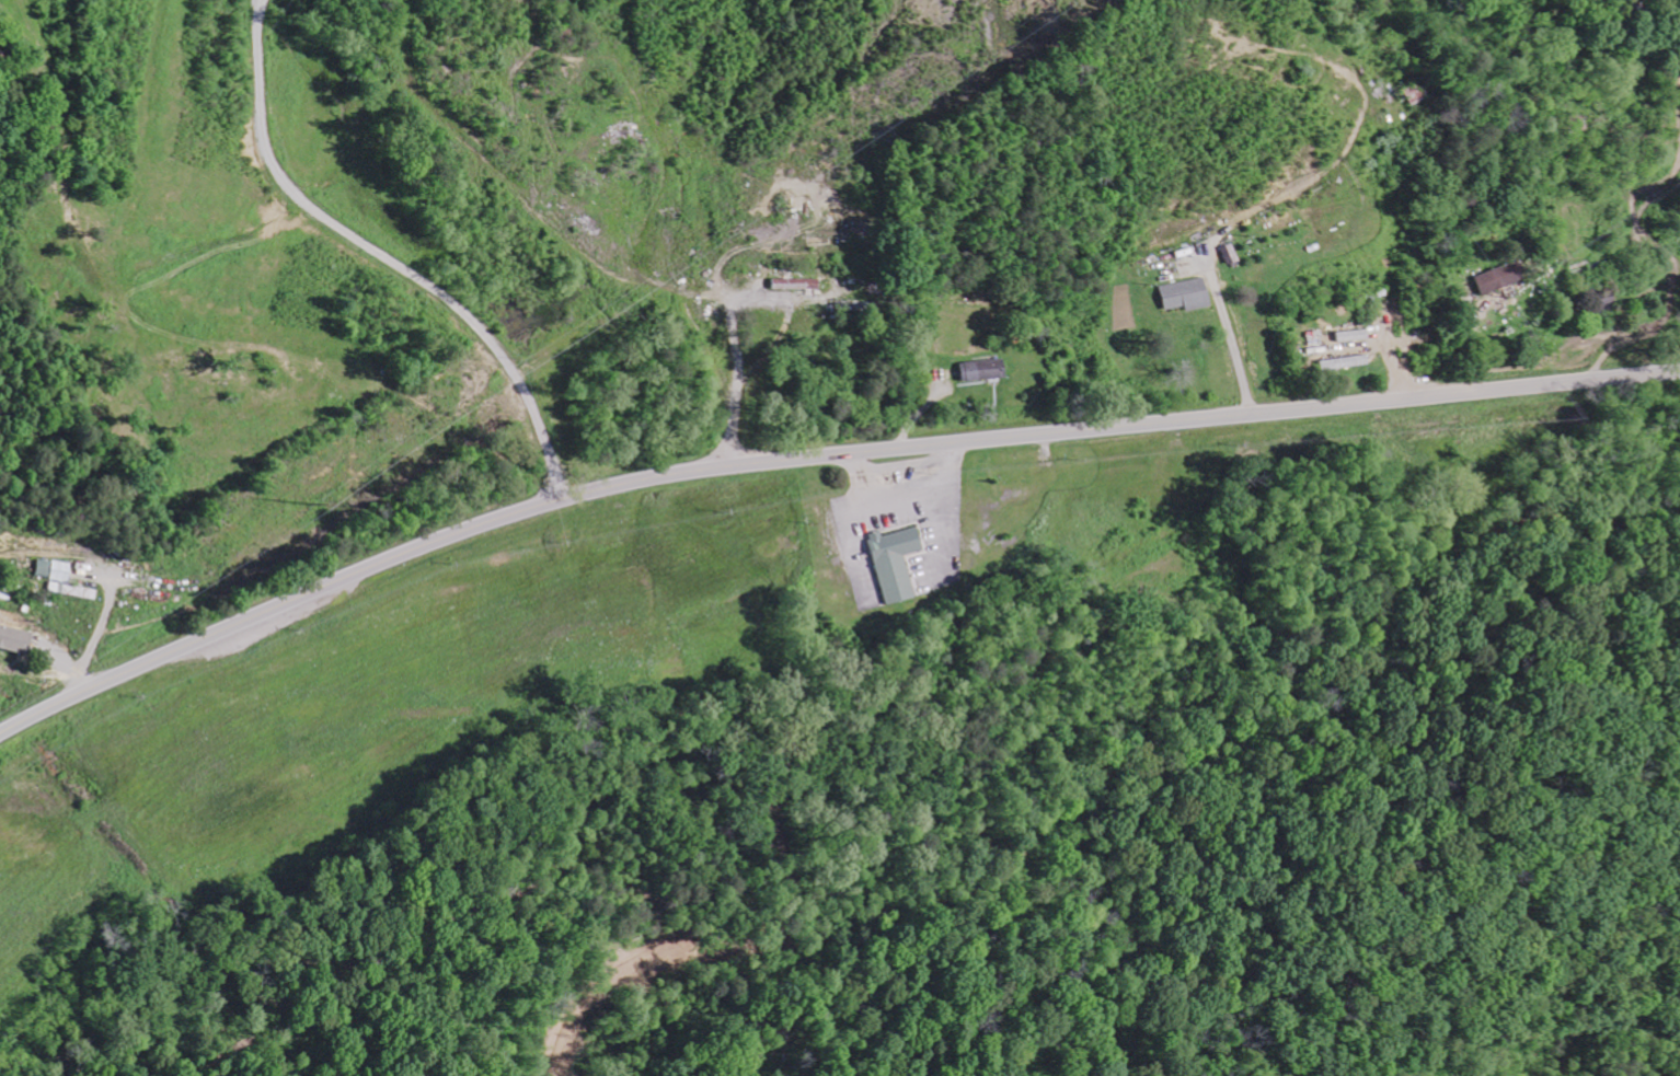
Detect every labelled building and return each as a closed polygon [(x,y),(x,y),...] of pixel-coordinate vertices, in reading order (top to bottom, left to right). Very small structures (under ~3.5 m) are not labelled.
[(1471,277),(1478,296),(1518,280),(1511,261),(1471,277)] [(814,277),(766,278),(767,289),(814,287),(814,277)] [(1155,286),(1159,309),(1179,305),(1180,310),(1204,305),(1199,277),(1155,286)] [(1334,332),(1334,340),(1363,340),(1363,331),(1334,332)] [(999,359),(955,360),(955,379),(999,378),(999,359)] [(879,604),(909,597),(899,553),(916,549),(910,525),(876,534),(875,530),(862,533),(879,604)] [(98,590),(69,583),(74,563),(56,558),(48,589),(95,600),(98,590)]
